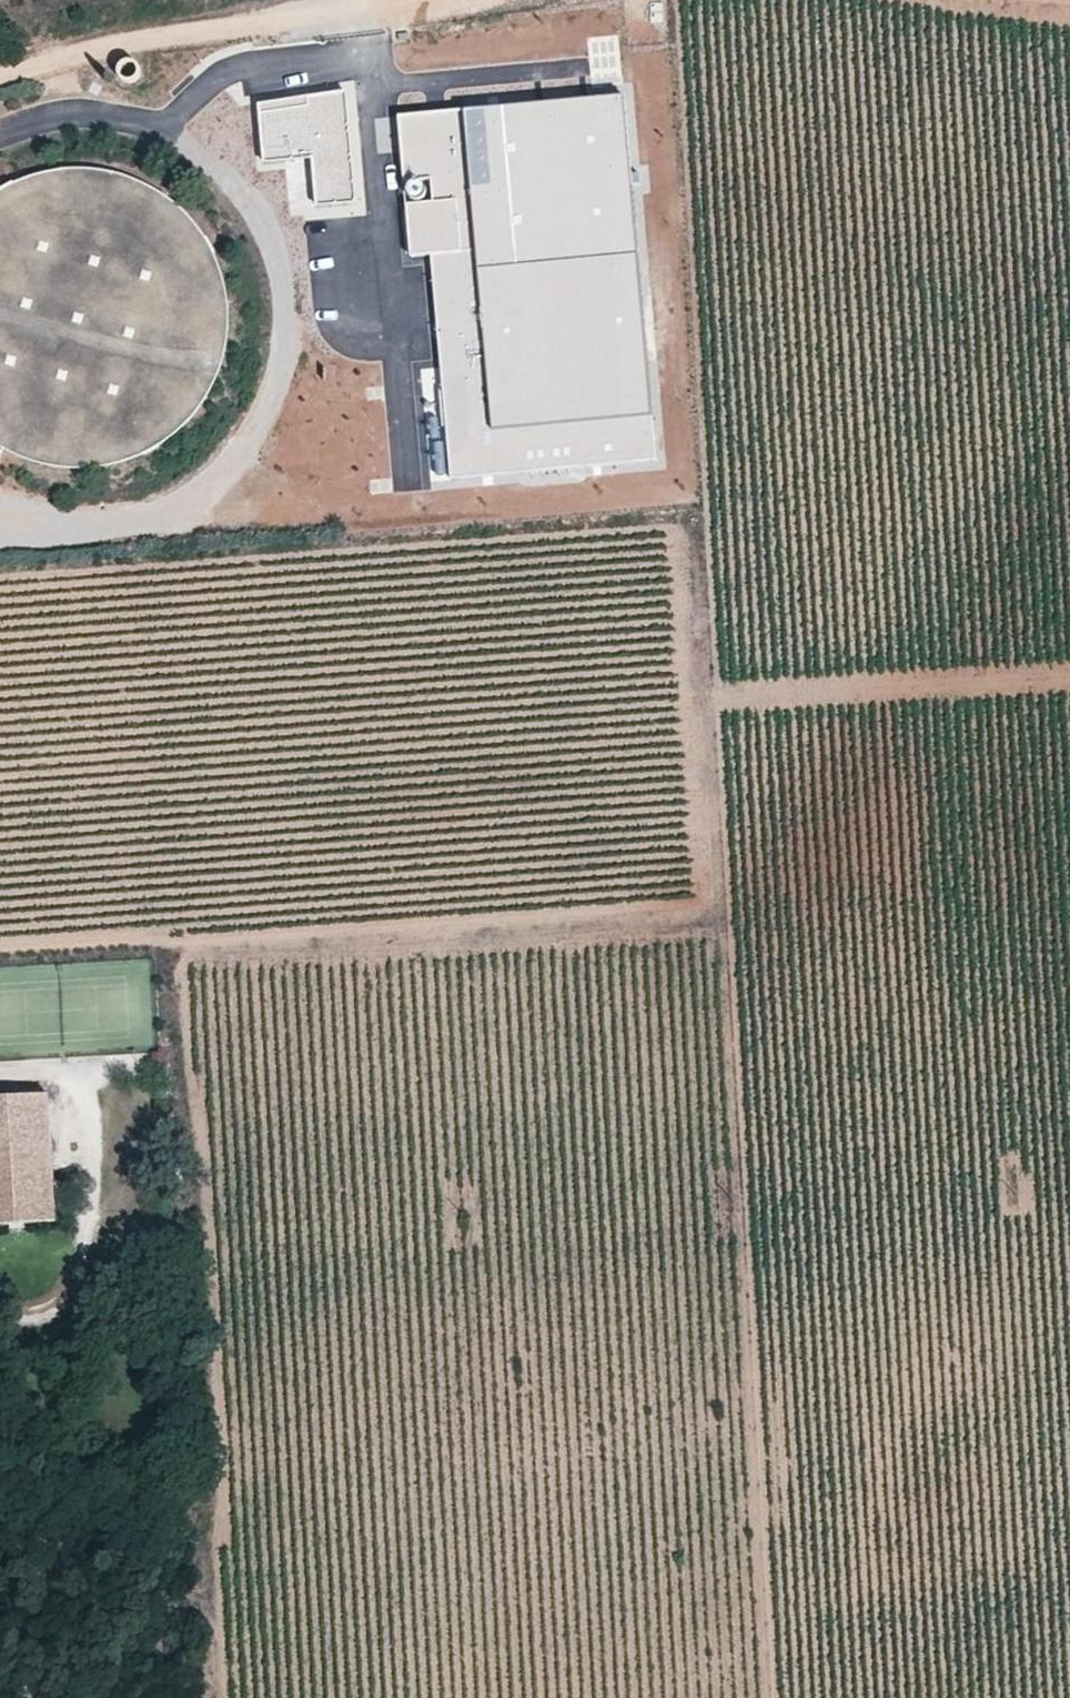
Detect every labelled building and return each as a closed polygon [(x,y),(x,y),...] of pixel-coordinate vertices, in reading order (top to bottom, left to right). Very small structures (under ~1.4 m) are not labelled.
[(358,204),(350,99),(259,106),(264,166),(317,162),(321,207),(358,204)] [(659,464),(632,99),(407,116),(418,261),(436,259),(452,479),(659,464)] [(30,192),(9,202),(0,208),(0,453),(1,453),(21,465),(43,473),(66,478),(90,479),(113,476),(136,470),(157,460),(177,447),(194,431),(209,413),(220,392),(228,370),(233,347),(234,323),(231,300),(224,277),(214,256),(201,237),(185,220),(166,205),(145,194),(123,186),(100,182),(76,182),(53,185),(30,192)] [(0,1093),(0,1223),(58,1220),(54,1164),(53,1142),(49,1090),(0,1093)] [(53,1142),(54,1164),(77,1163),(76,1141),(53,1142)]
